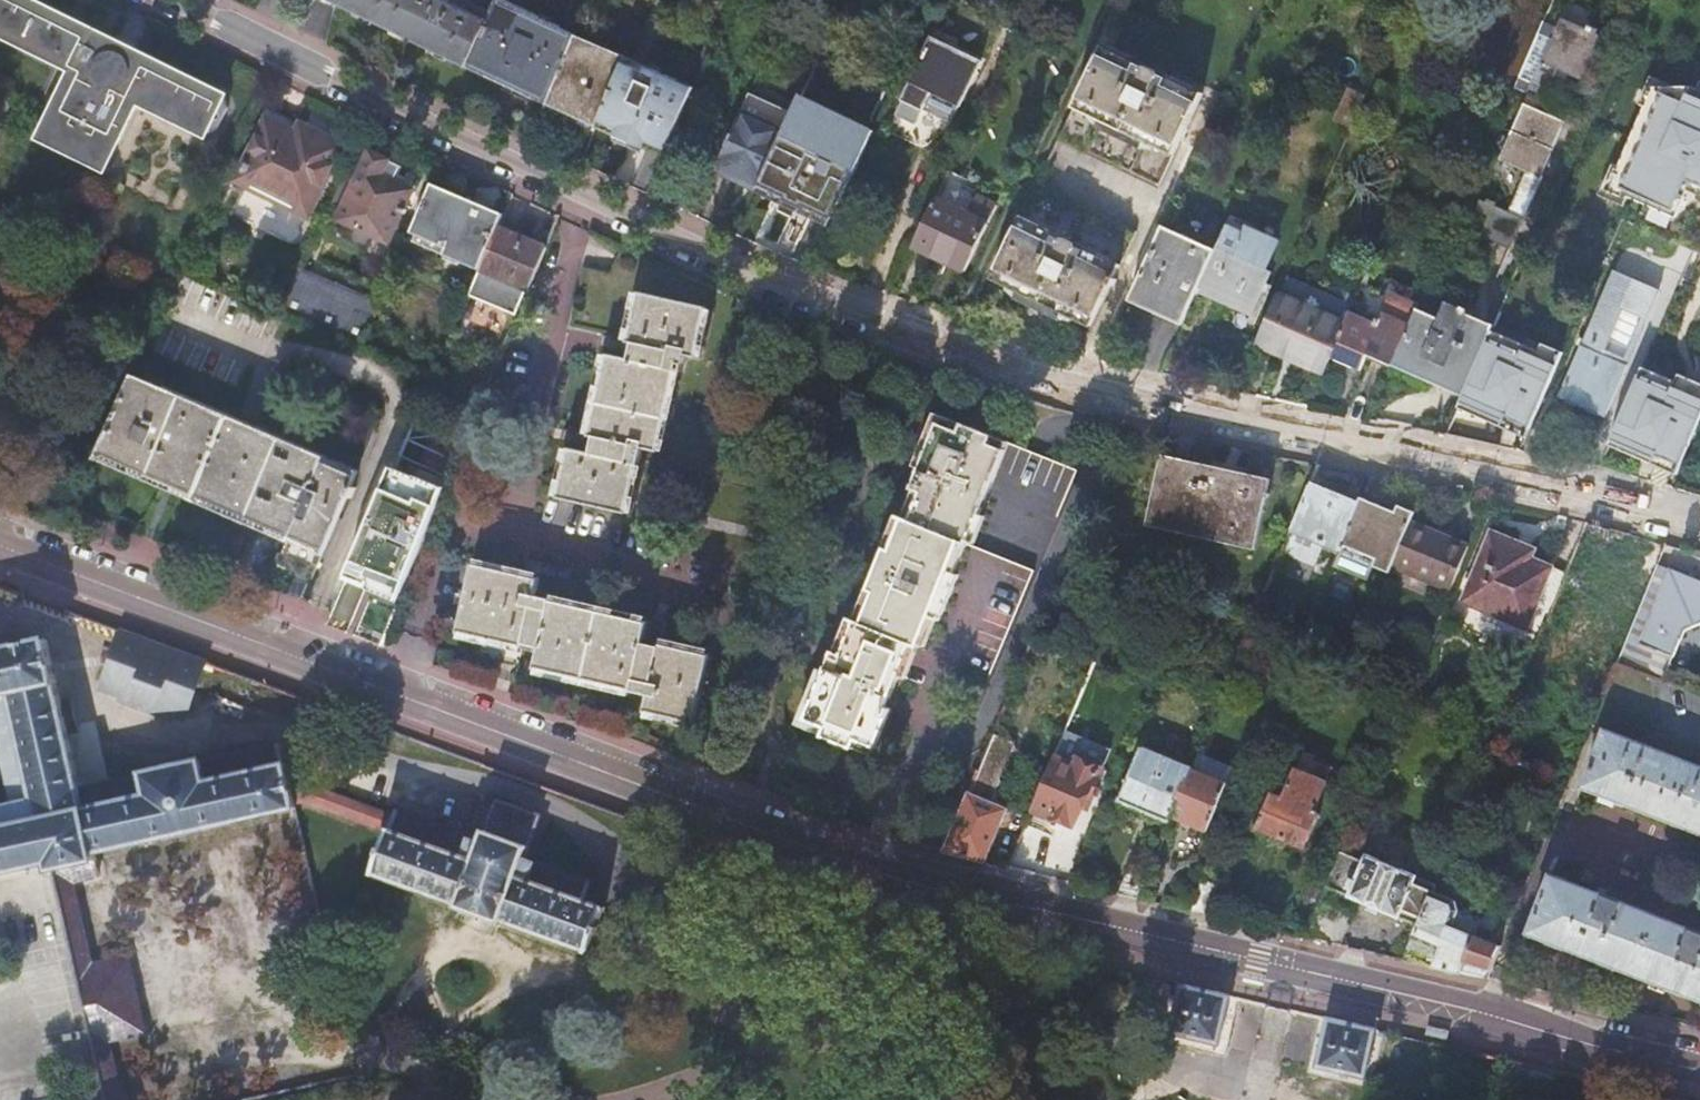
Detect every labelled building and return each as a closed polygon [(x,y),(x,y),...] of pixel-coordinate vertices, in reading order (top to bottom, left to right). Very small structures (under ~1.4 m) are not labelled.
[(119,48),(114,47),(108,47),(106,40),(22,0),(0,0),(0,33),(64,64),(77,70),(79,71),(46,140),(107,169),(140,101),(142,102),(154,107),(156,108),(155,110),(209,136),(221,131),(232,109),(227,96),(174,71),(173,72),(147,60),(139,63),(136,58),(132,54),(129,52),(124,49),(119,48)] [(404,36),(437,52),(469,67),(471,62),(489,22),(457,7),(444,0),(331,0),(404,36)] [(489,22),(471,62),(490,71),(488,76),(495,80),(528,96),(530,91),(551,101),(577,38),(524,12),(500,0),(499,0),(489,22)] [(1407,0),(1429,10),(1434,0),(1407,0)] [(1535,79),(1521,74),(1517,84),(1530,90),(1526,99),(1528,100),(1503,157),(1528,169),(1511,209),(1497,203),(1498,201),(1489,197),(1488,199),(1483,197),(1470,228),(1504,243),(1512,247),(1525,216),(1528,218),(1547,174),(1544,173),(1569,118),(1561,114),(1543,106),(1562,66),(1579,73),(1587,77),(1607,32),(1601,29),(1603,26),(1600,25),(1590,20),(1589,24),(1566,14),(1562,22),(1560,21),(1557,29),(1559,30),(1547,56),(1545,55),(1535,79)] [(627,58),(577,38),(551,101),(548,106),(598,130),(625,63),(627,58)] [(120,39),(119,48),(124,49),(129,52),(132,54),(139,49),(136,46),(128,42),(120,39)] [(949,94),(963,53),(933,40),(904,100),(917,106),(923,109),(924,110),(932,92),(935,87),(949,94)] [(1203,93),(1104,45),(1060,138),(1159,186),(1203,93)] [(963,53),(949,94),(962,100),(981,62),(963,53)] [(625,63),(598,130),(618,139),(632,145),(646,151),(665,159),(696,88),(668,76),(667,79),(662,77),(663,74),(647,67),(645,72),(625,63)] [(74,76),(77,70),(64,64),(61,71),(74,76)] [(1649,73),(1599,185),(1676,218),(1687,191),(1699,197),(1699,96),(1649,73)] [(1359,110),(1369,88),(1353,81),(1344,103),(1359,110)] [(1354,121),(1359,110),(1344,103),(1339,114),(1354,121)] [(298,136),(304,126),(273,111),(238,182),(309,217),(345,147),(321,135),(316,145),(298,136)] [(785,134),(742,116),(718,169),(761,187),(785,134)] [(808,142),(787,187),(835,209),(856,165),(808,142)] [(371,153),(339,219),(390,244),(414,193),(396,184),(404,168),(389,161),(371,153)] [(459,263),(481,272),(499,230),(505,217),(435,183),(414,232),(463,255),(459,263)] [(1136,234),(1037,186),(992,279),(1019,292),(1017,297),(1062,318),(1064,313),(1091,326),(1136,234)] [(969,214),(937,199),(914,247),(965,271),(988,223),(997,205),(978,195),(969,214)] [(1248,240),(1255,224),(1233,214),(1226,230),(1248,240)] [(1226,230),(1217,249),(1200,286),(1254,309),(1270,274),(1269,273),(1285,238),(1255,224),(1248,240),(1226,230)] [(1130,300),(1183,324),(1200,286),(1217,249),(1164,225),(1130,300)] [(499,230),(481,272),(528,291),(546,249),(499,230)] [(749,407),(772,312),(759,308),(723,291),(675,269),(624,246),(611,274),(584,268),(570,328),(629,342),(625,359),(608,355),(586,452),(570,449),(559,499),(628,515),(643,450),(660,453),(674,390),(749,407)] [(1564,390),(1585,400),(1608,410),(1663,286),(1640,276),(1619,267),(1564,390)] [(302,268),(282,310),(363,346),(380,307),(302,268)] [(1278,295),(1313,311),(1322,290),(1287,275),(1278,295)] [(1322,290),(1313,311),(1345,325),(1351,311),(1354,304),(1322,290)] [(1351,311),(1345,325),(1332,355),(1362,369),(1368,354),(1393,365),(1396,360),(1418,308),(1420,304),(1391,291),(1377,323),(1351,311)] [(1258,342),(1292,357),(1303,333),(1313,311),(1278,295),(1258,342)] [(1466,390),(1481,358),(1496,323),(1473,314),(1471,312),(1473,307),(1467,304),(1465,308),(1450,301),(1442,319),(1418,308),(1396,360),(1444,381),(1466,390)] [(1515,373),(1550,387),(1571,339),(1537,324),(1502,309),(1496,323),(1481,358),(1515,373)] [(1292,357),(1325,371),(1332,355),(1345,325),(1313,311),(1303,333),(1292,357)] [(1693,439),(1699,423),(1699,390),(1661,373),(1662,372),(1659,371),(1639,416),(1642,417),(1643,415),(1691,436),(1690,438),(1693,439)] [(231,417),(135,375),(98,455),(194,496),(282,533),(290,537),(277,568),(291,573),(291,572),(312,581),(348,498),(352,500),(357,489),(352,488),(359,473),(316,454),(231,417)] [(832,652),(804,720),(825,729),(821,738),(852,750),(855,741),(874,749),(892,709),(886,706),(912,645),(918,648),(930,618),(939,621),(959,575),(950,571),(962,543),(967,545),(1011,443),(964,424),(961,433),(940,424),(912,489),(921,493),(910,521),(903,518),(890,550),(886,548),(868,590),(874,592),(861,623),(856,620),(841,656),(832,652)] [(1013,440),(1003,465),(1069,490),(1079,466),(1013,440)] [(1148,531),(1258,552),(1272,482),(1164,460),(1148,531)] [(1314,477),(1318,466),(1319,464),(1298,460),(1295,473),(1314,477)] [(1341,543),(1356,507),(1310,486),(1291,530),(1338,550),(1341,543)] [(1396,511),(1361,495),(1356,507),(1341,543),(1376,558),(1374,564),(1390,571),(1392,566),(1411,521),(1415,510),(1399,504),(1396,511)] [(375,513),(337,602),(389,624),(419,553),(399,545),(409,522),(398,517),(395,522),(375,513)] [(1468,546),(1411,521),(1392,566),(1450,590),(1468,546)] [(1464,602),(1543,632),(1568,572),(1532,557),(1536,548),(1493,532),(1464,602)] [(474,565),(458,635),(525,650),(526,645),(540,648),(535,672),(647,697),(643,715),(695,726),(710,657),(645,642),(648,624),(536,598),(540,580),(474,565)] [(1065,568),(1057,585),(1066,589),(1074,572),(1065,568)] [(1672,569),(1667,582),(1641,643),(1655,648),(1674,656),(1682,638),(1683,639),(1687,629),(1699,623),(1699,580),(1672,569)] [(1645,673),(1655,648),(1641,643),(1667,582),(1652,577),(1617,663),(1645,673)] [(126,631),(105,689),(124,696),(122,702),(164,718),(166,712),(185,720),(207,662),(126,631)] [(109,1040),(144,1032),(127,957),(93,964),(74,882),(97,875),(94,861),(98,861),(96,853),(297,809),(296,803),(307,801),(388,837),(376,873),(460,904),(460,906),(503,922),(504,920),(592,951),(606,908),(587,900),(592,883),(527,860),(543,815),(498,799),(497,803),(487,800),(472,839),(398,813),(396,818),(309,782),(302,756),(286,760),(282,744),(204,761),(203,758),(145,772),(146,774),(82,788),(47,637),(0,648),(0,730),(17,804),(0,808),(0,875),(49,864),(51,870),(53,870),(104,1099),(123,1099),(109,1040)] [(1699,764),(1699,692),(1645,673),(1617,663),(1593,722),(1607,728),(1699,764)] [(1607,728),(1584,785),(1699,830),(1699,764),(1607,728)] [(995,733),(945,850),(986,861),(1007,809),(991,802),(1016,741),(995,733)] [(1171,816),(1191,768),(1143,748),(1121,800),(1169,820),(1171,816)] [(1203,772),(1226,782),(1233,767),(1198,752),(1191,768),(1203,772)] [(1056,757),(1033,813),(1055,822),(1056,819),(1070,824),(1077,823),(1088,795),(1093,797),(1104,770),(1080,760),(1078,766),(1056,757)] [(1203,772),(1191,768),(1171,816),(1206,831),(1226,782),(1203,772)] [(1259,826),(1306,845),(1319,813),(1315,811),(1327,782),(1294,768),(1286,788),(1279,785),(1275,794),(1272,794),(1259,826)] [(1364,858),(1343,849),(1328,884),(1351,893),(1350,895),(1400,916),(1401,913),(1420,921),(1436,884),(1416,876),(1417,874),(1367,854),(1364,858)] [(1699,997),(1699,930),(1554,874),(1530,932),(1699,997)] [(1457,900),(1435,890),(1415,938),(1440,949),(1433,965),(1452,969),(1461,971),(1465,962),(1492,969),(1502,943),(1477,933),(1483,919),(1460,910),(1457,900)] [(1318,899),(1300,892),(1291,913),(1309,920),(1318,899)] [(1171,1035),(1217,1044),(1230,996),(1182,985),(1171,1035)] [(1327,1018),(1315,1068),(1364,1079),(1374,1029),(1327,1018)]
